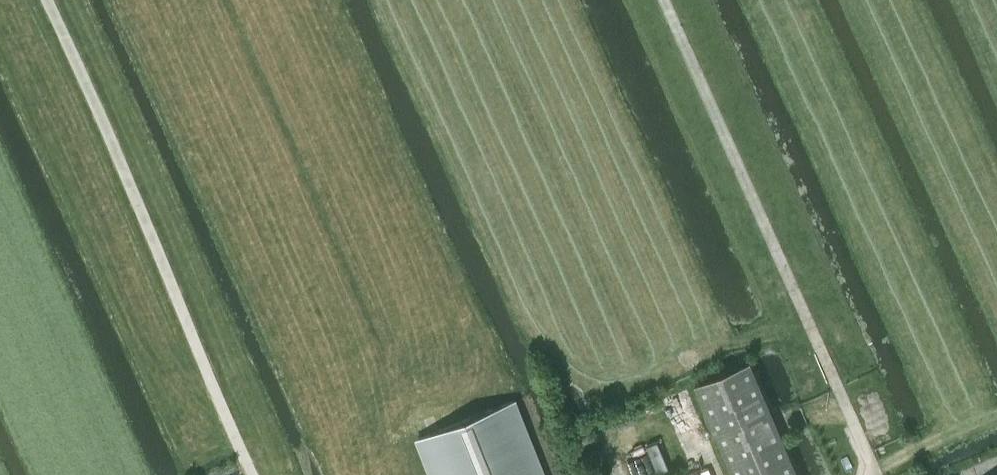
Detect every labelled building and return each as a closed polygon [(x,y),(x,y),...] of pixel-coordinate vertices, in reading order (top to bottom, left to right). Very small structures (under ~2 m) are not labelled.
[(750,361),(693,385),(732,474),(798,474),(750,361)] [(516,399),(415,439),(429,474),(546,474),(516,399)]
